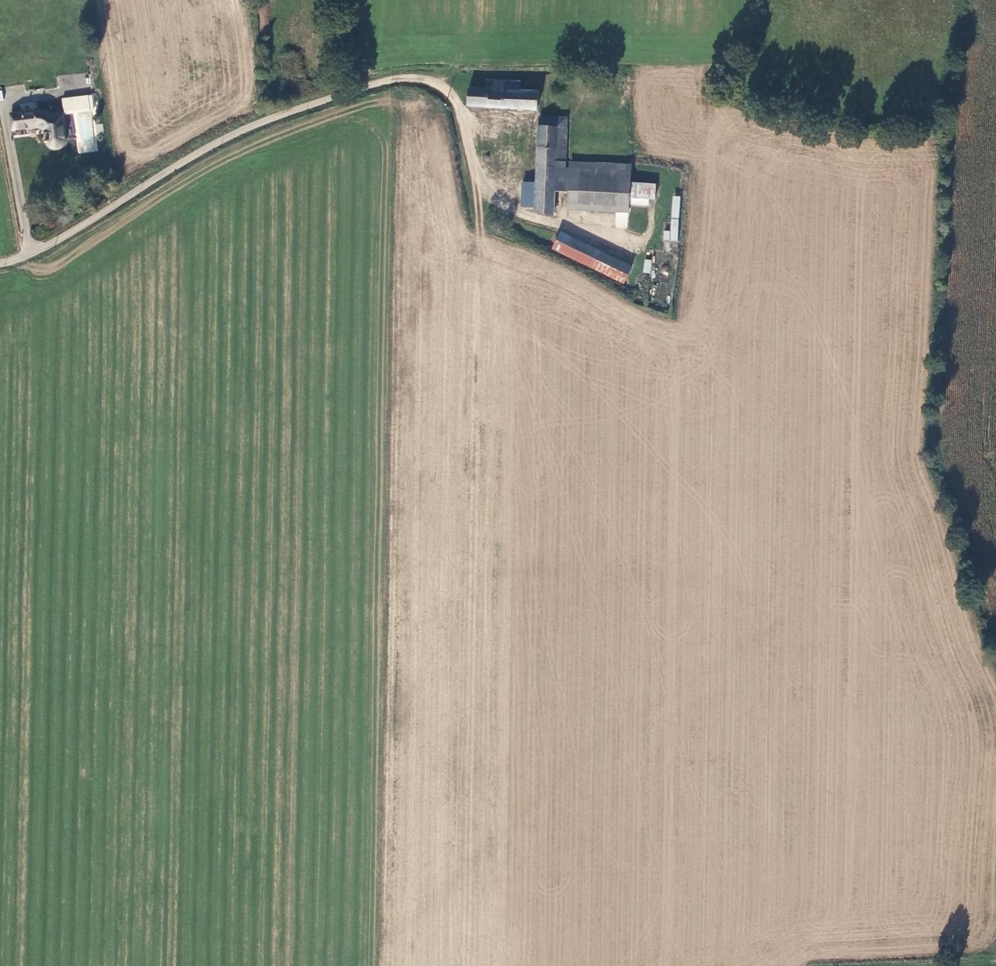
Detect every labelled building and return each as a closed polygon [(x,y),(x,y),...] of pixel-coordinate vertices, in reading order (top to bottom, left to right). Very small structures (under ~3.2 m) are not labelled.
[(469,89),(469,105),(536,109),(539,91),(518,89),(518,81),(488,80),(488,89),(469,89)] [(94,97),(70,99),(71,113),(95,111),(94,97)] [(40,110),(11,116),(13,131),(30,129),(41,127),(46,131),(47,140),(49,144),(56,146),(62,144),(65,138),(63,113),(51,114),(40,110)] [(566,177),(567,160),(566,117),(538,117),(535,186),(534,210),(550,214),(551,189),(565,190),(566,177)] [(628,163),(567,160),(566,177),(624,180),(627,180),(628,163)] [(565,190),(565,201),(576,202),(576,208),(626,211),(626,205),(627,182),(627,180),(624,180),(566,177),(565,190)] [(657,183),(627,182),(626,205),(648,205),(649,199),(655,199),(657,183)] [(534,210),(535,186),(521,185),(520,209),(534,210)] [(671,196),(671,230),(663,230),(663,241),(678,241),(679,196),(671,196)] [(627,228),(628,213),(615,212),(614,227),(627,228)] [(600,252),(560,232),(553,248),(593,267),(600,252)] [(625,282),(631,267),(600,252),(593,267),(625,282)] [(650,273),(651,260),(644,259),(643,273),(650,273)]
